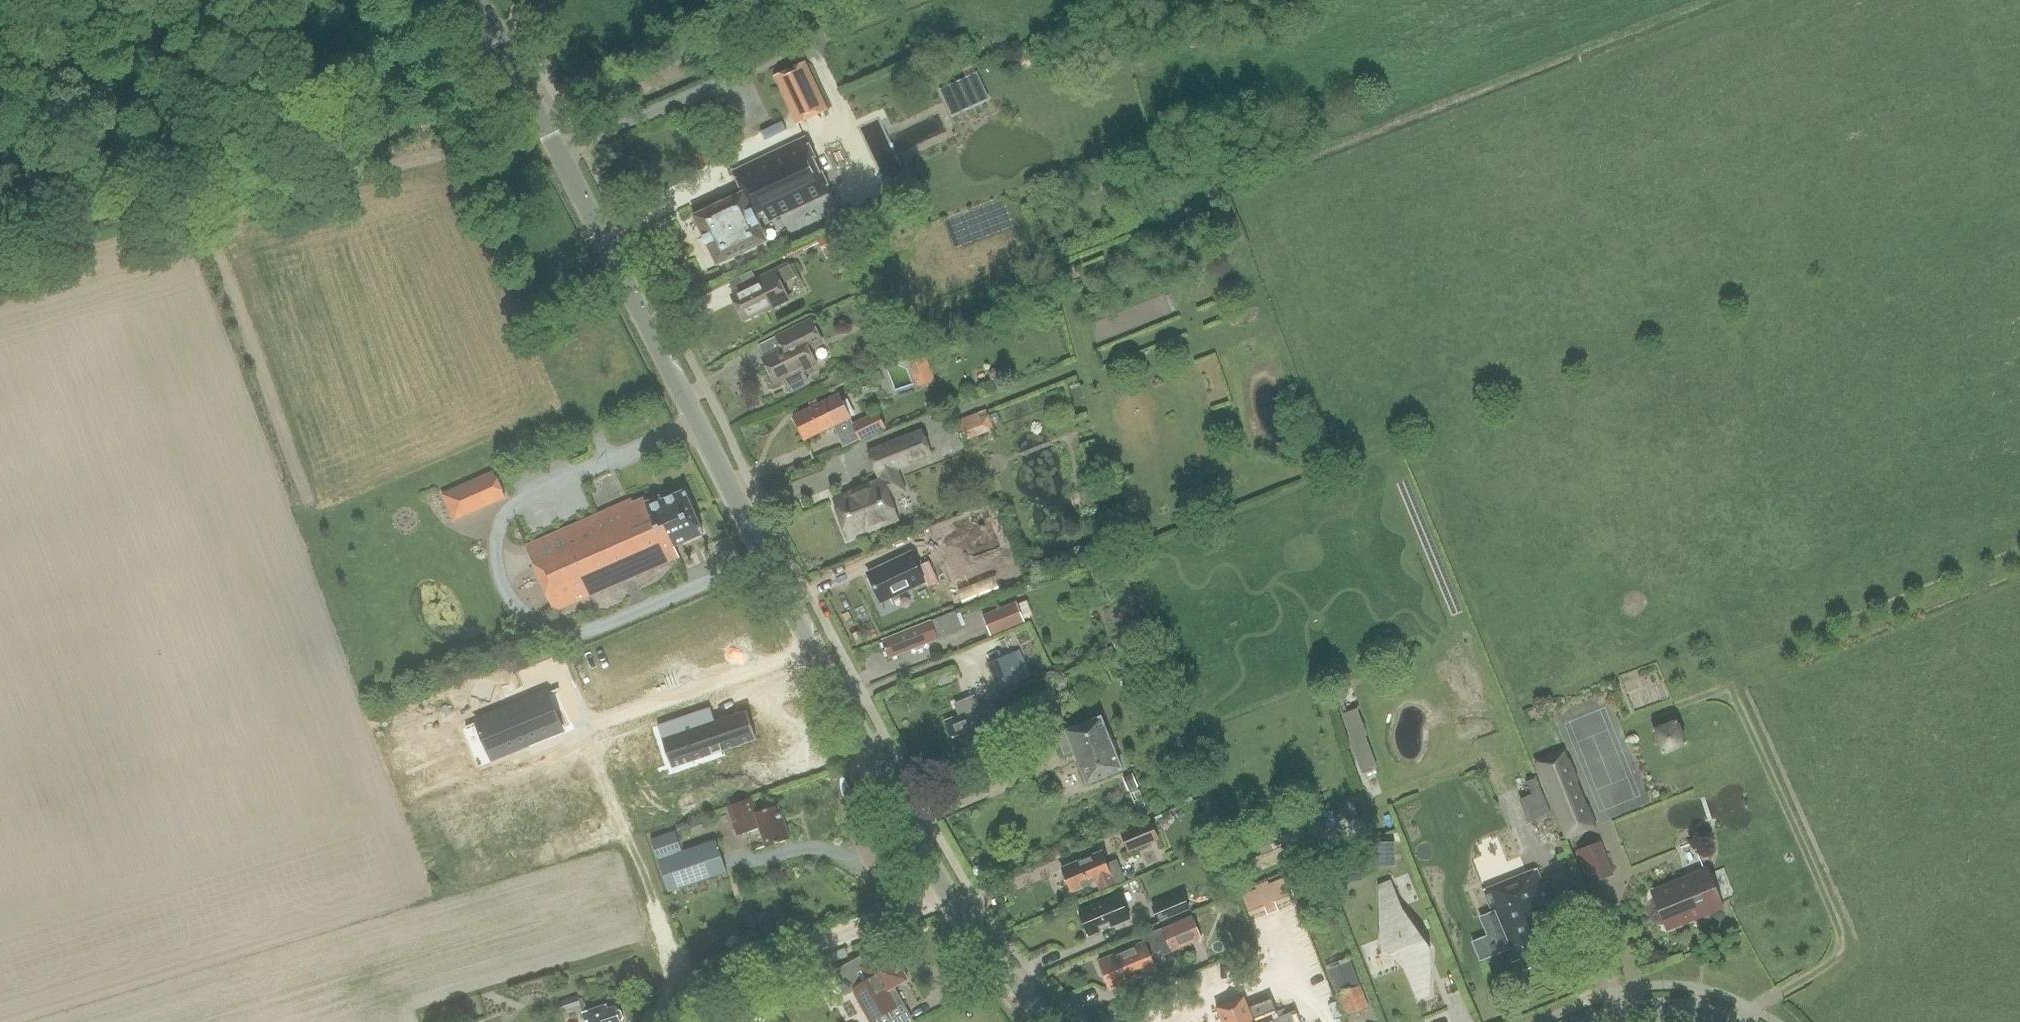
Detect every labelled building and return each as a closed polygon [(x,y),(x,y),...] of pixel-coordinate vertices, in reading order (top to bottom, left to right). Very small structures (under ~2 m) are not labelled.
[(798,123),(828,110),(806,62),(776,76),(798,123)] [(958,113),(973,107),(962,82),(947,88),(958,113)] [(764,225),(835,191),(810,138),(739,171),(748,191),(700,215),(724,265),(773,242),(764,225)] [(886,177),(904,174),(899,146),(882,149),(886,177)] [(841,229),(819,241),(825,252),(846,241),(841,229)] [(1122,255),(1111,259),(1115,270),(1126,266),(1122,255)] [(795,275),(796,275),(789,261),(761,275),(762,278),(733,292),(745,317),(771,304),(772,306),(790,297),(782,280),(794,274),(795,275)] [(1078,280),(1066,284),(1069,293),(1081,289),(1078,280)] [(779,333),(785,345),(764,355),(776,380),(785,376),(791,389),(809,380),(804,369),(818,362),(812,349),(825,342),(812,317),(779,333)] [(920,386),(939,383),(934,354),(916,357),(920,386)] [(841,394),(799,414),(799,416),(797,417),(800,424),(804,424),(810,437),(851,417),(841,394)] [(854,423),(861,440),(888,429),(880,411),(854,423)] [(965,442),(995,430),(989,414),(981,417),(979,412),(956,421),(965,442)] [(897,520),(890,499),(908,492),(900,470),(932,458),(923,433),(870,452),(880,478),(884,477),(887,484),(837,503),(850,537),(897,520)] [(471,480),(460,485),(471,512),(483,507),(471,480)] [(676,544),(704,531),(685,489),(662,499),(661,496),(649,501),(646,497),(635,501),(633,497),(527,544),(557,611),(681,555),(676,544)] [(1082,492),(1086,509),(1101,506),(1097,489),(1082,492)] [(885,602),(928,580),(913,554),(870,576),(885,602)] [(1017,601),(984,615),(992,635),(1026,622),(1017,601)] [(928,642),(945,636),(963,629),(956,611),(889,637),(896,656),(914,648),(918,649),(926,646),(928,642)] [(1139,627),(1125,633),(1129,644),(1144,638),(1139,627)] [(1035,678),(1022,649),(989,664),(1002,693),(1035,678)] [(1055,686),(1011,704),(1025,739),(1063,723),(1058,708),(1063,706),(1055,686)] [(478,722),(492,756),(561,728),(547,693),(478,722)] [(985,743),(1008,734),(994,701),(949,719),(960,746),(964,744),(967,751),(973,748),(976,754),(987,749),(985,743)] [(1366,706),(1350,711),(1368,769),(1384,764),(1366,706)] [(711,707),(658,725),(674,770),(758,741),(747,711),(716,721),(711,707)] [(1091,781),(1125,767),(1104,716),(1061,733),(1070,754),(1079,751),(1091,781)] [(1686,717),(1662,728),(1673,752),(1697,740),(1686,717)] [(1535,762),(1566,839),(1596,827),(1565,750),(1535,762)] [(1134,773),(1124,777),(1129,790),(1139,786),(1134,773)] [(1551,813),(1537,778),(1527,782),(1533,796),(1522,801),(1530,821),(1551,813)] [(753,799),(729,807),(739,837),(761,830),(767,847),(792,839),(779,805),(758,813),(753,799)] [(1152,819),(1122,832),(1131,852),(1160,839),(1152,819)] [(677,825),(680,833),(690,830),(687,822),(677,825)] [(671,891),(727,872),(716,839),(684,850),(677,830),(652,838),(671,891)] [(1579,850),(1591,883),(1614,874),(1602,841),(1579,850)] [(1396,843),(1375,843),(1376,867),(1396,866),(1396,843)] [(1118,859),(1112,862),(1107,851),(1067,867),(1077,890),(1100,880),(1104,890),(1127,880),(1118,859)] [(1670,927),(1722,906),(1707,871),(1656,892),(1670,927)] [(1543,875),(1492,897),(1518,960),(1525,957),(1531,970),(1566,955),(1561,942),(1570,939),(1543,875)] [(1291,899),(1283,878),(1242,895),(1251,916),(1266,910),(1268,915),(1279,910),(1277,905),(1291,899)] [(1410,971),(1419,999),(1433,995),(1433,948),(1406,909),(1396,879),(1383,885),(1383,942),(1410,971)] [(1185,892),(1153,906),(1160,922),(1192,908),(1185,892)] [(1120,896),(1080,913),(1090,936),(1130,919),(1120,896)] [(1193,915),(1163,928),(1174,952),(1204,939),(1193,915)] [(1146,943),(1100,962),(1112,991),(1158,971),(1146,943)] [(872,1021),(897,1007),(888,991),(909,979),(892,947),(866,961),(862,955),(835,970),(838,976),(848,994),(854,990),(872,1021)] [(1337,995),(1347,1018),(1371,1008),(1361,985),(1337,995)] [(1297,1012),(1280,1018),(1272,998),(1252,1006),(1248,996),(1221,1007),(1227,1021),(1301,1021),(1297,1012)] [(622,1021),(624,1016),(622,1010),(618,1008),(617,1005),(607,1009),(606,1005),(583,1013),(586,1021),(622,1021)]
